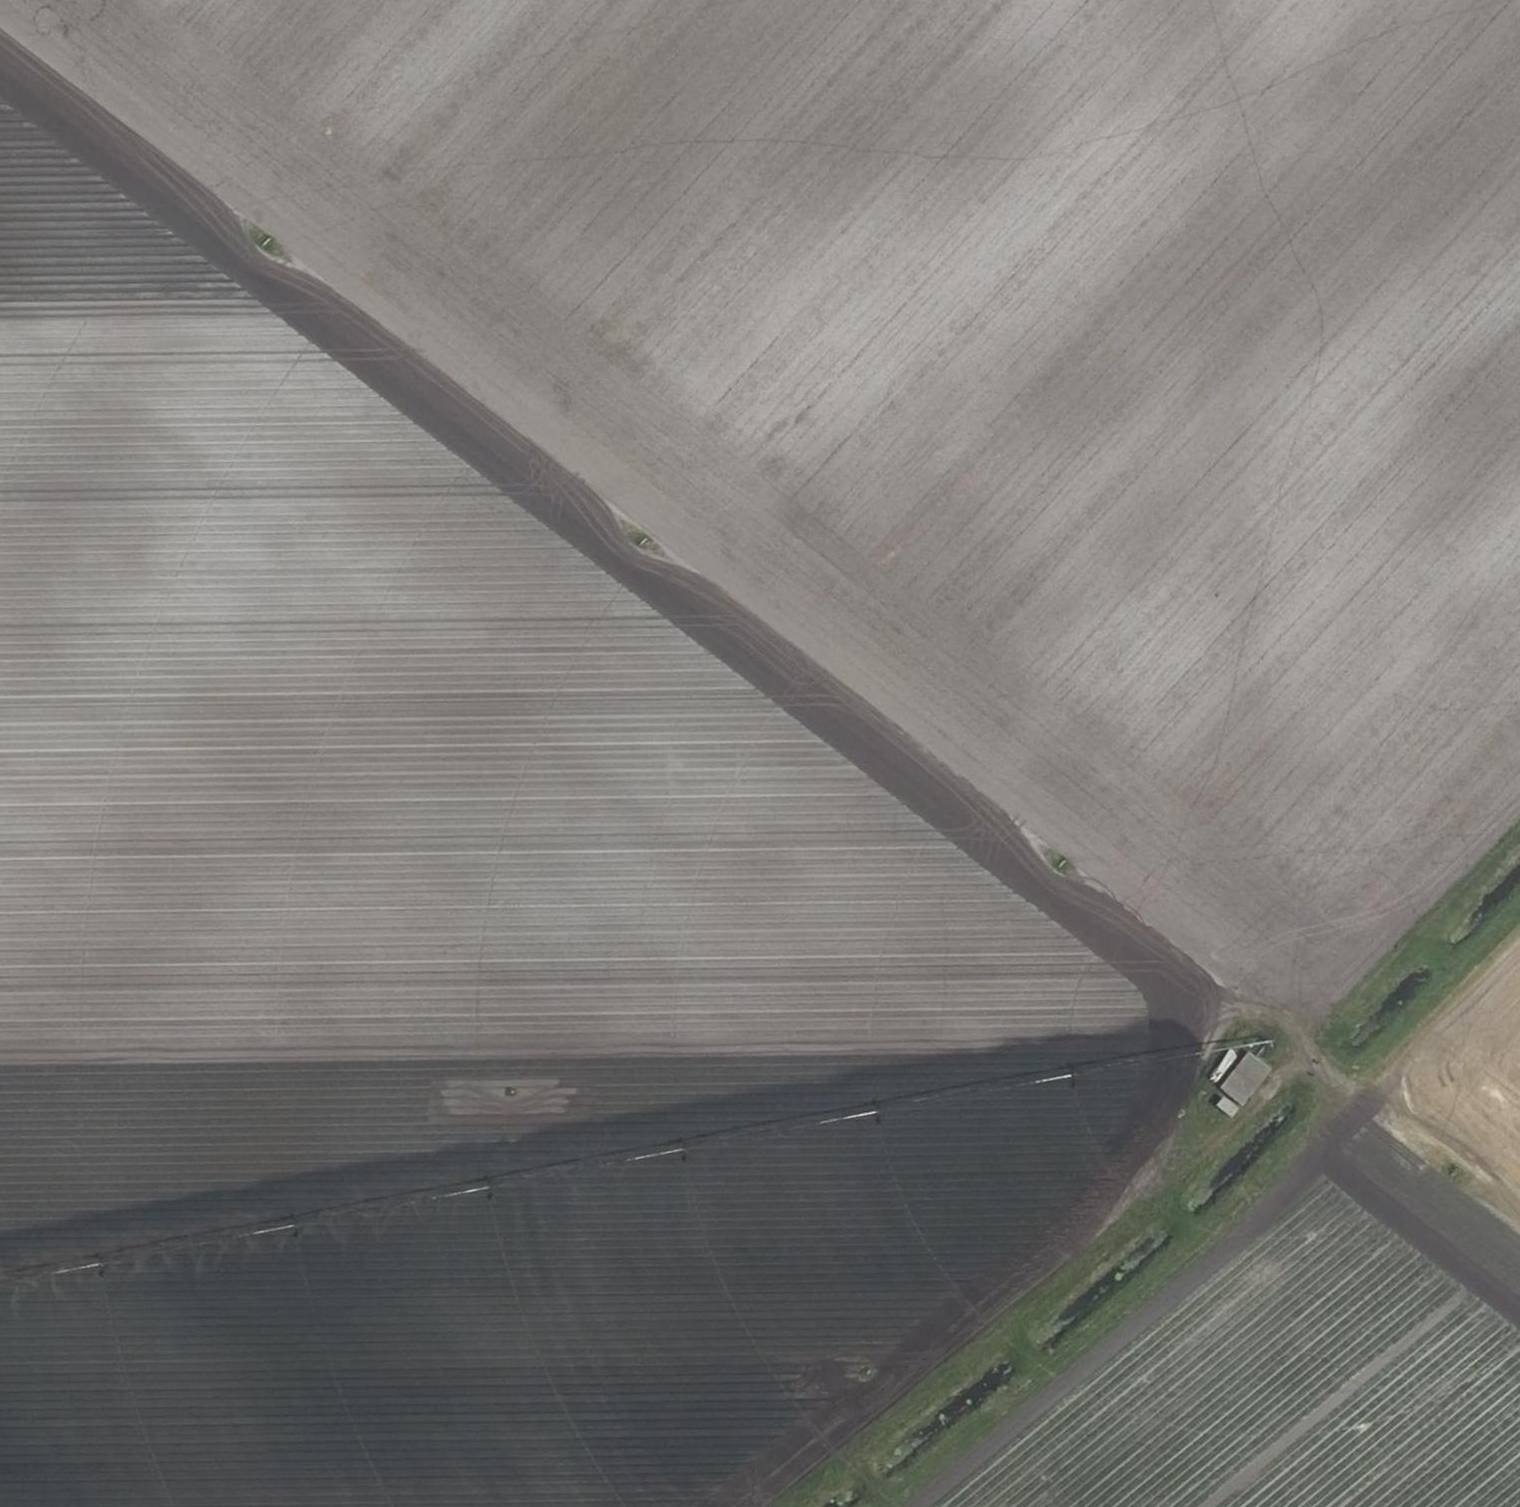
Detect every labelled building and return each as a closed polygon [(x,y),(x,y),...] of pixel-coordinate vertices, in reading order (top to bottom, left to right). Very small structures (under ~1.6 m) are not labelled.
[(1250,1052),(1219,1088),(1242,1107),(1273,1071),(1250,1052)]
